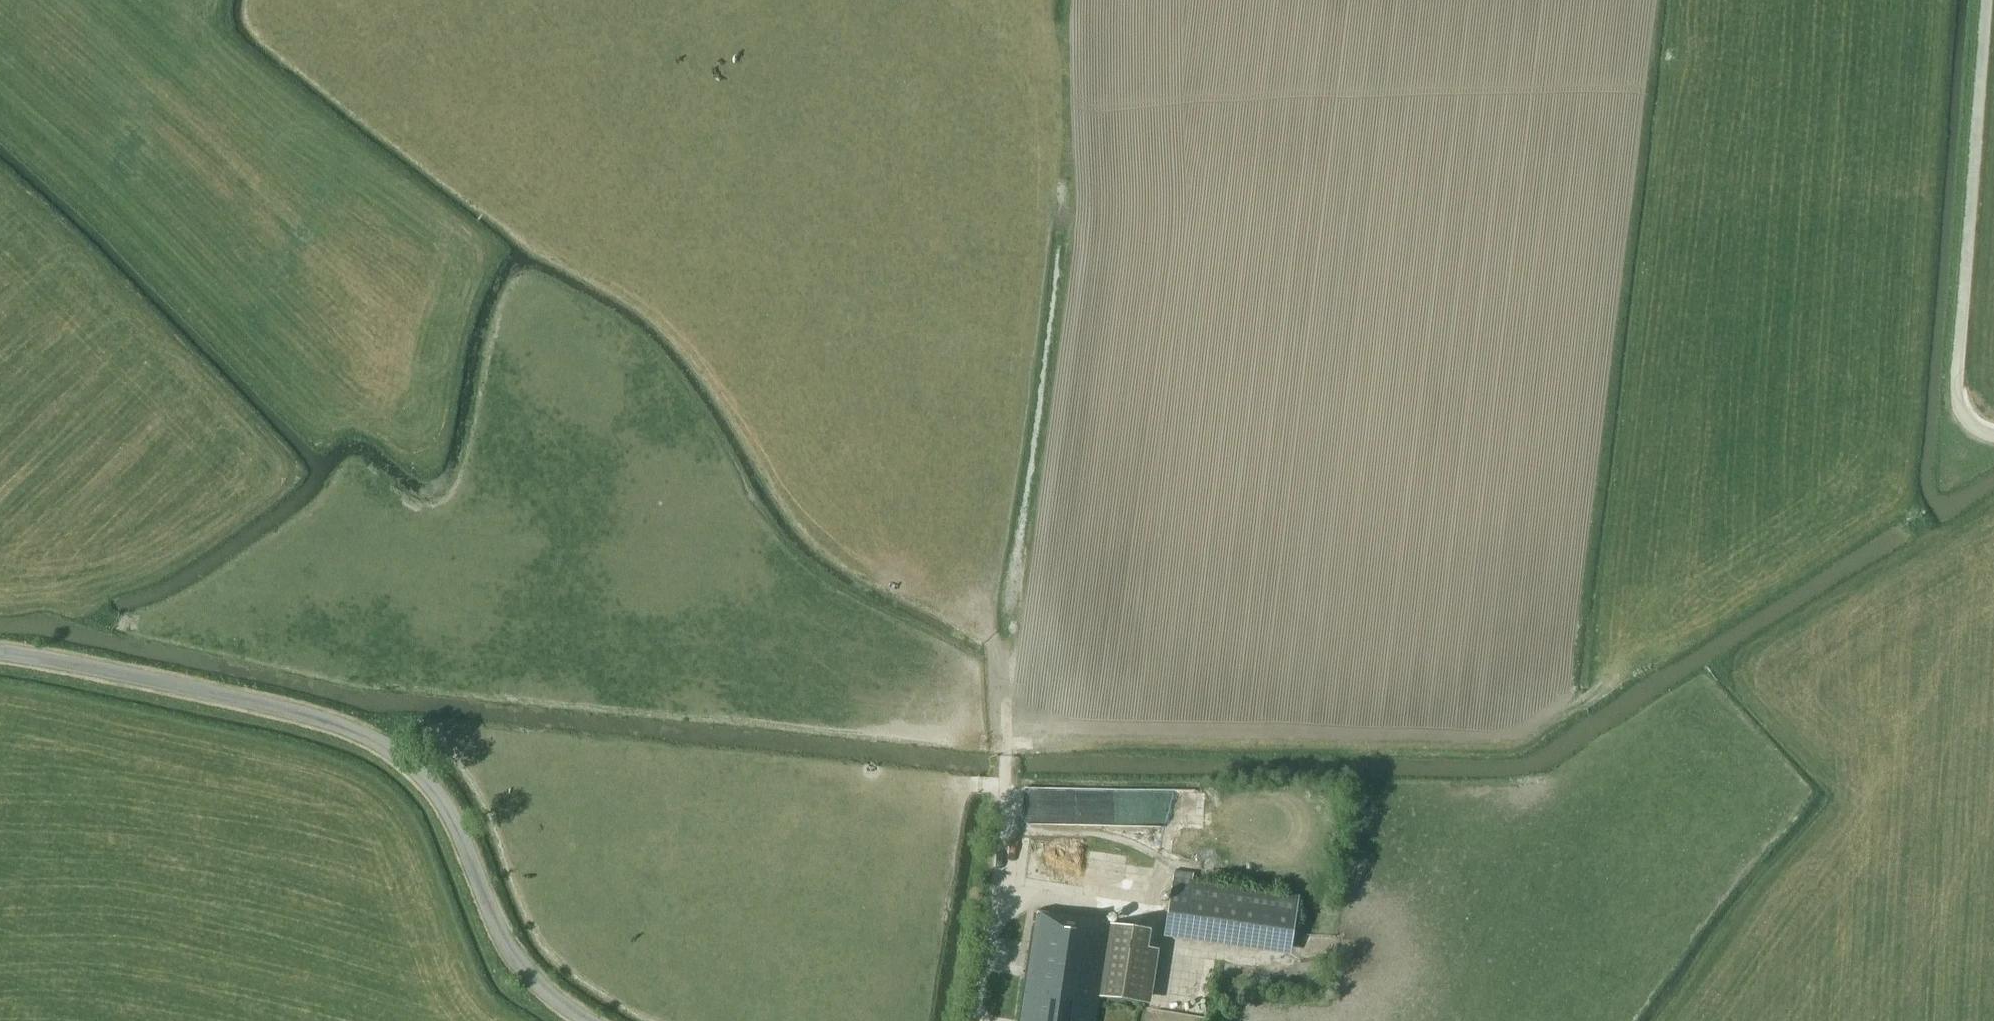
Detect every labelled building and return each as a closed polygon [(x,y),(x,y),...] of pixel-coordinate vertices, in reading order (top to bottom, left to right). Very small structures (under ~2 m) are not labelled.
[(1165,936),(1291,955),(1300,896),(1193,880),(1194,873),(1174,870),(1165,936)] [(1139,1001),(1150,928),(1036,910),(1019,1020),(1095,1020),(1099,995),(1139,1001)]
